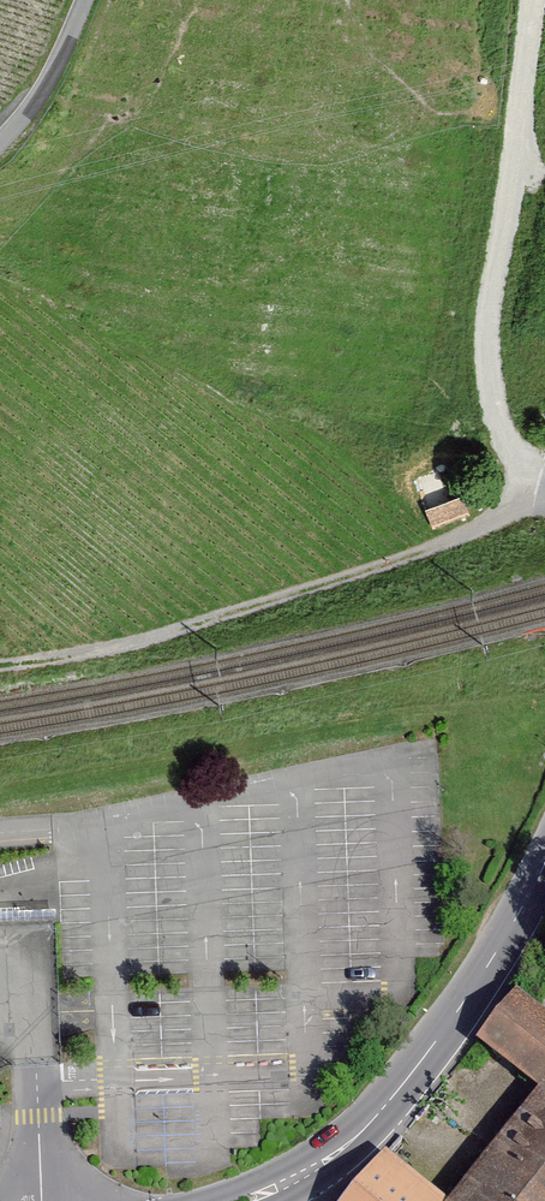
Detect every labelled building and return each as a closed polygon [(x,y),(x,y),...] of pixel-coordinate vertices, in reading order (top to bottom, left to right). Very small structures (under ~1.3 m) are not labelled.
[(460,494),(425,507),(432,526),(468,513),(460,494)] [(460,1200),(544,1200),(544,1017),(524,1000),(486,1047),(544,1094),(460,1200)] [(390,1163),(385,1159),(351,1200),(437,1200),(390,1163)]
